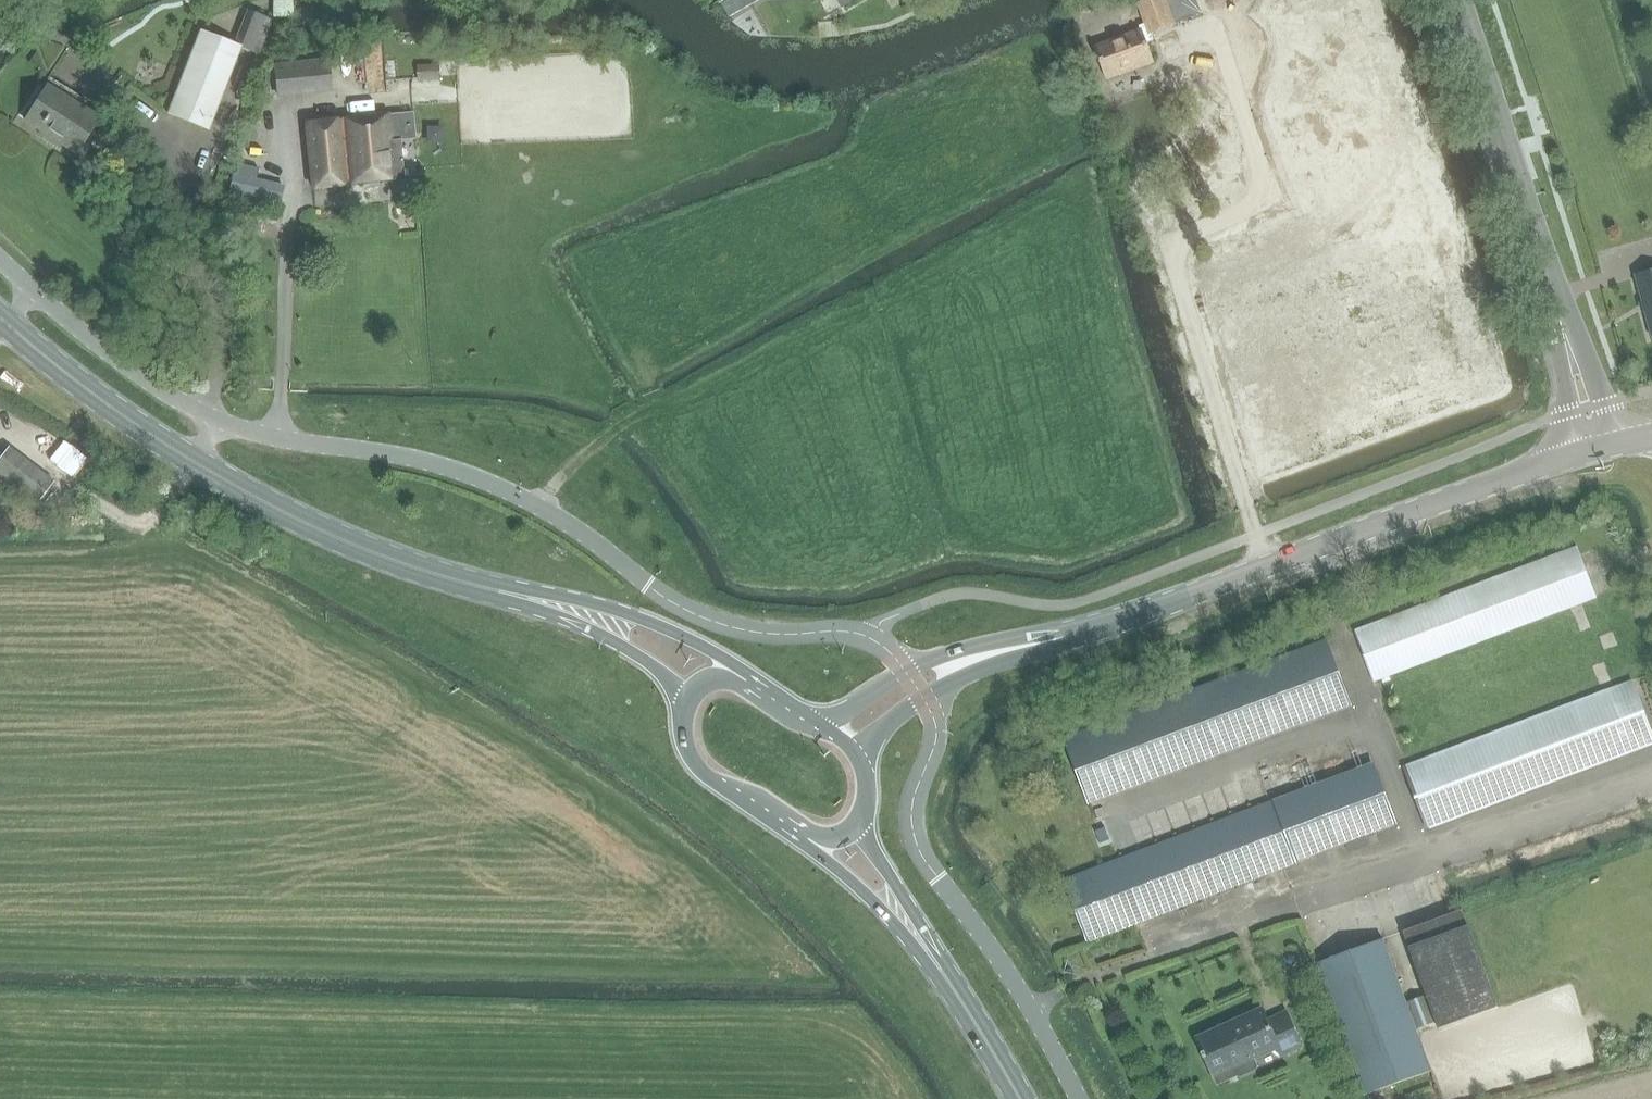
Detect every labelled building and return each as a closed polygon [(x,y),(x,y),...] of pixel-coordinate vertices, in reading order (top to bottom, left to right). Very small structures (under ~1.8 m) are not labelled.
[(1149,33),(1171,25),(1162,0),(1149,0),(1138,4),(1145,23),(1149,33)] [(1145,23),(1137,26),(1140,33),(1143,43),(1151,40),(1149,33),(1145,23)] [(238,48),(198,32),(166,113),(207,129),(238,48)] [(1104,76),(1149,60),(1143,43),(1140,33),(1094,49),(1104,76)] [(331,92),(328,58),(271,64),(275,98),(331,92)] [(440,82),(439,64),(416,65),(417,83),(440,82)] [(76,154),(99,119),(84,109),(83,111),(48,88),(26,122),(76,154)] [(343,186),(402,179),(398,140),(396,121),(388,122),(387,114),(304,123),(311,189),(343,185),(343,186)] [(233,173),(229,191),(279,203),(283,185),(255,178),(258,169),(238,164),(236,174),(233,173)] [(1651,338),(1651,271),(1635,276),(1651,338)] [(0,455),(0,477),(36,504),(53,481),(7,445),(0,455)] [(1597,543),(1557,558),(1571,595),(1613,579),(1599,542),(1597,542),(1597,543)] [(1557,558),(1537,566),(1551,602),(1571,595),(1557,558)] [(1537,566),(1517,573),(1531,610),(1551,602),(1537,566)] [(1517,573),(1496,581),(1510,618),(1531,610),(1517,573)] [(1613,579),(1571,595),(1587,636),(1626,621),(1627,622),(1629,621),(1613,579)] [(1496,581),(1476,589),(1490,625),(1510,618),(1496,581)] [(1476,589),(1456,596),(1470,633),(1490,625),(1476,589)] [(1571,595),(1551,602),(1566,643),(1587,636),(1571,595)] [(1456,596),(1435,604),(1449,641),(1470,633),(1456,596)] [(1551,602),(1531,610),(1546,651),(1566,643),(1551,602)] [(1435,604),(1415,612),(1429,649),(1449,641),(1435,604)] [(1531,610),(1510,618),(1526,659),(1546,651),(1531,610)] [(1415,612),(1395,620),(1409,656),(1429,649),(1415,612)] [(1510,618),(1490,625),(1505,666),(1526,659),(1510,618)] [(1395,620),(1374,627),(1388,664),(1409,656),(1395,620)] [(1490,625),(1470,633),(1485,674),(1505,666),(1490,625)] [(1374,627),(1353,635),(1367,672),(1388,664),(1374,627)] [(1470,633),(1449,641),(1465,682),(1485,674),(1470,633)] [(1062,739),(1084,797),(1087,804),(1348,706),(1324,641),(1062,739)] [(1449,641),(1429,649),(1444,690),(1465,682),(1449,641)] [(1429,649),(1409,656),(1424,697),(1444,690),(1429,649)] [(1600,672),(1616,713),(1651,699),(1651,682),(1642,655),(1640,656),(1640,657),(1600,672)] [(1409,656),(1388,664),(1404,705),(1424,697),(1409,656)] [(1388,664),(1367,672),(1383,713),(1404,705),(1388,664)] [(1600,672),(1580,680),(1596,720),(1616,713),(1600,672)] [(1580,680),(1560,687),(1575,728),(1596,720),(1580,680)] [(1560,687),(1539,695),(1555,736),(1575,728),(1560,687)] [(1539,695),(1519,703),(1535,744),(1555,736),(1539,695)] [(1616,713),(1631,754),(1651,746),(1651,699),(1616,713)] [(1519,703),(1499,710),(1514,751),(1535,744),(1519,703)] [(1499,710),(1478,718),(1494,759),(1514,751),(1499,710)] [(1616,713),(1596,720),(1611,761),(1631,754),(1616,713)] [(1478,718),(1458,726),(1473,767),(1494,759),(1478,718)] [(1596,720),(1575,728),(1591,769),(1611,761),(1596,720)] [(1458,726),(1438,733),(1453,774),(1473,767),(1458,726)] [(1575,728),(1555,736),(1570,777),(1591,769),(1575,728)] [(1438,733),(1417,741),(1433,782),(1453,774),(1438,733)] [(1555,736),(1535,744),(1550,784),(1570,777),(1555,736)] [(1417,741),(1396,749),(1412,790),(1433,782),(1417,741)] [(1535,744),(1514,751),(1530,792),(1550,784),(1535,744)] [(1514,751),(1494,759),(1509,800),(1530,792),(1514,751)] [(1494,759),(1473,767),(1489,808),(1509,800),(1494,759)] [(1085,942),(1393,825),(1370,764),(1062,880),(1085,942)] [(1473,767),(1453,774),(1469,815),(1489,808),(1473,767)] [(1453,774),(1433,782),(1448,823),(1469,815),(1453,774)] [(1433,782),(1412,790),(1427,831),(1448,823),(1433,782)] [(1093,837),(1074,841),(1077,854),(1096,850),(1093,837)] [(1437,1029),(1496,1007),(1460,910),(1401,932),(1437,1029)] [(1364,1095),(1429,1071),(1380,939),(1315,963),(1364,1095)] [(1280,1056),(1300,1047),(1284,1012),(1265,1020),(1260,1009),(1195,1038),(1212,1077),(1232,1068),(1237,1077),(1239,1078),(1255,1070),(1257,1065),(1254,1058),(1276,1048),(1280,1056)]
